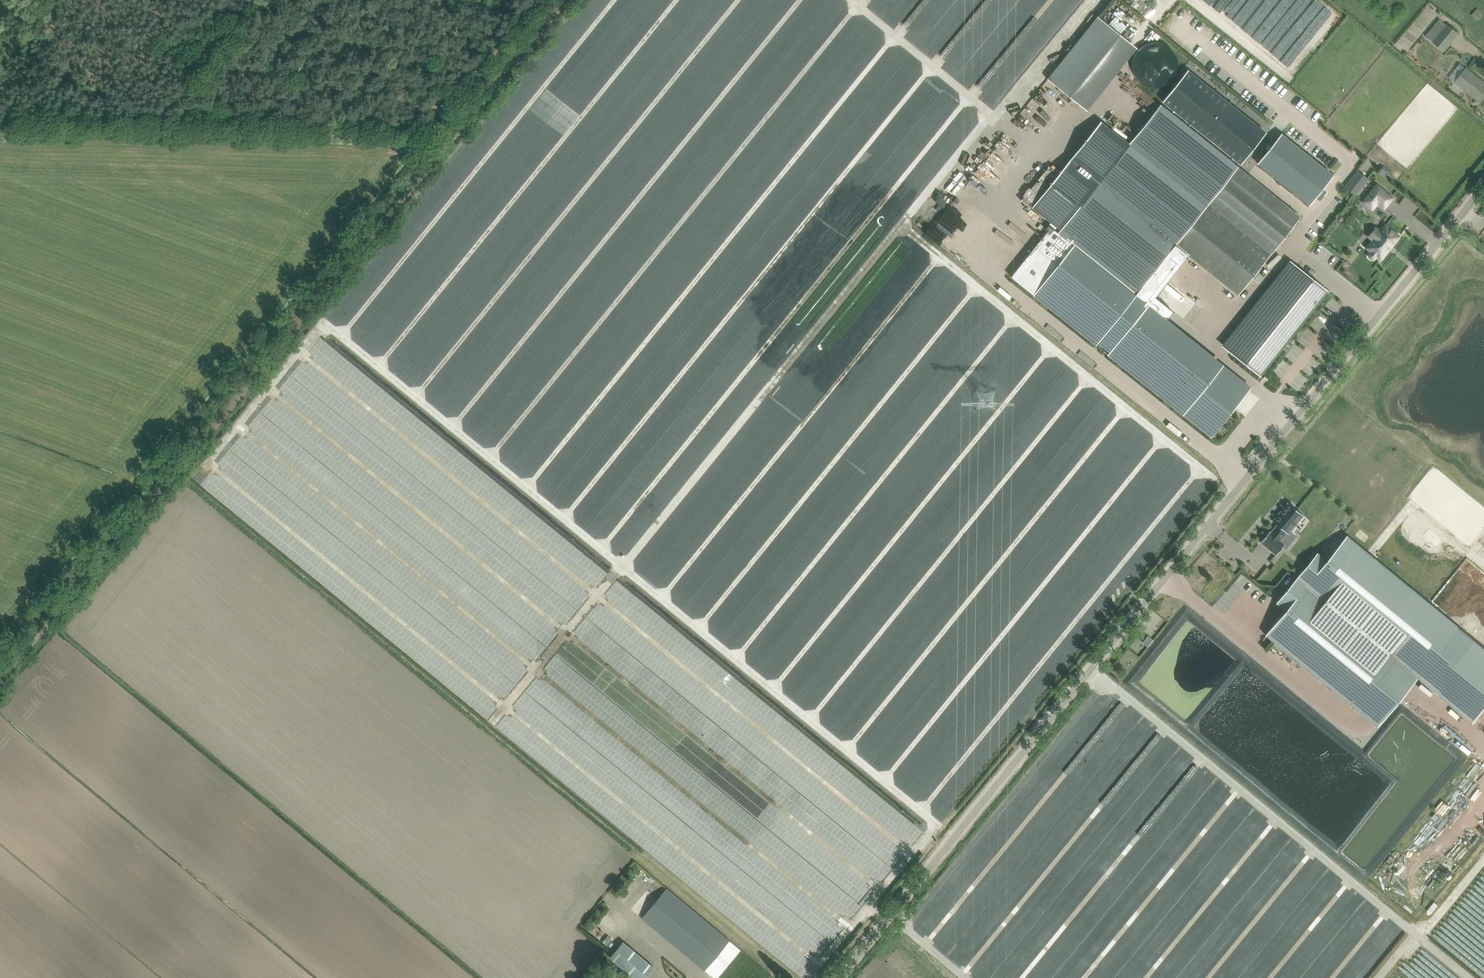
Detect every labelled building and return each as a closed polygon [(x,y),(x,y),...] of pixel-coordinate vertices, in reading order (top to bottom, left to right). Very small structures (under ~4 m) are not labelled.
[(1476,11),(1472,15),(1478,19),(1481,15),(1476,11)] [(1445,52),(1460,33),(1448,23),(1447,25),(1439,19),(1426,35),(1433,41),(1433,42),(1445,52)] [(1164,86),(1166,45),(1136,44),(1134,77),(1152,78),(1151,85),(1164,86)] [(1060,62),(1047,78),(1079,104),(1092,88),(1060,62)] [(1467,68),(1456,82),(1481,102),(1483,98),(1483,81),(1467,68)] [(1188,69),(1163,100),(1242,163),(1260,139),(1225,111),(1231,103),(1188,69)] [(1038,243),(1011,277),(1096,345),(1098,342),(1109,351),(1108,354),(1211,437),(1235,407),(1208,385),(1222,367),(1203,353),(1206,350),(1168,319),(1174,311),(1156,297),(1169,281),(1188,255),(1238,295),(1301,216),(1239,166),(1161,104),(1130,144),(1101,121),(1032,207),(1051,222),(1049,225),(1051,226),(1038,243)] [(1281,133),(1258,163),(1310,205),(1333,175),(1281,133)] [(960,185),(966,176),(960,171),(953,179),(960,185)] [(1358,171),(1345,187),(1355,195),(1368,179),(1358,171)] [(1377,184),(1362,201),(1372,209),(1377,203),(1384,208),(1393,197),(1377,184)] [(1373,240),(1367,248),(1371,251),(1369,252),(1369,255),(1369,257),(1371,258),(1374,258),(1376,257),(1377,256),(1381,259),(1399,236),(1385,225),(1380,231),(1376,228),(1369,236),(1373,240)] [(1230,352),(1261,376),(1328,291),(1298,266),(1230,352)] [(1270,531),(1261,542),(1276,555),(1283,546),(1286,549),(1296,537),(1290,532),(1303,516),(1304,515),(1295,508),(1294,505),(1291,503),(1289,503),(1288,502),(1288,503),(1273,520),(1273,521),(1277,525),(1271,532),(1270,531)] [(1466,722),(1483,701),(1483,653),(1340,534),(1319,560),(1309,552),(1269,601),(1278,609),(1258,633),(1370,726),(1411,676),(1466,722)] [(1167,633),(1175,639),(1188,621),(1208,635),(1214,626),(1186,607),(1167,633)] [(667,888),(642,918),(705,970),(729,940),(667,888)] [(635,977),(645,977),(654,967),(623,941),(610,957),(635,977)]
